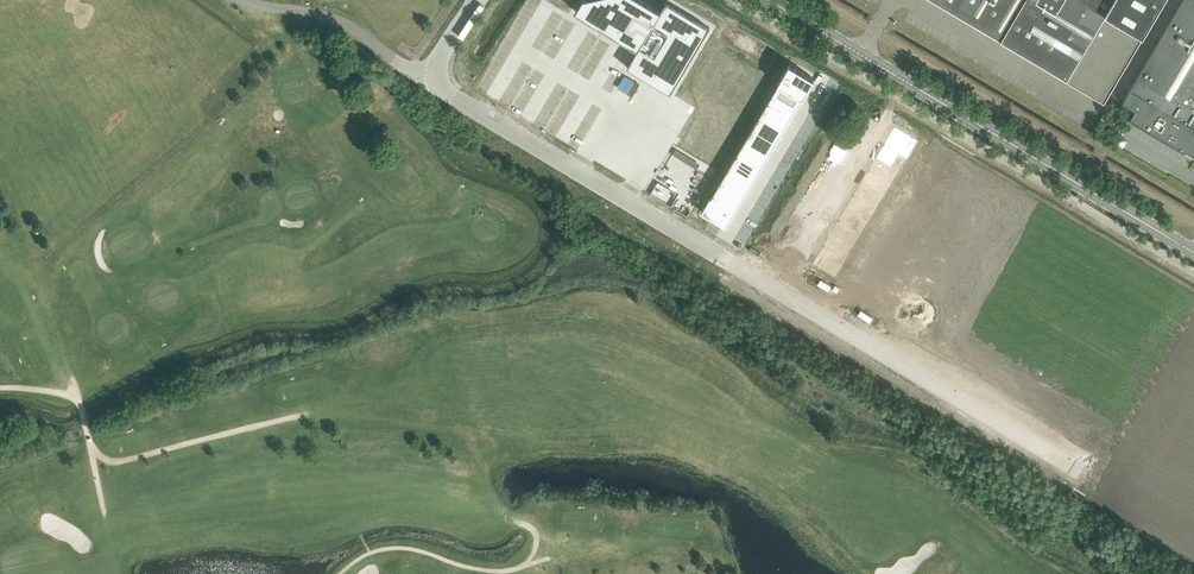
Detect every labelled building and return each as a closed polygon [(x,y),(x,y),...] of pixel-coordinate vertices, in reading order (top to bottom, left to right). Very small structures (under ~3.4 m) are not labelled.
[(576,11),(582,15),(582,16),(583,16),(584,15),(616,35),(616,36),(617,36),(617,35),(638,48),(627,66),(671,93),(710,27),(666,1),(661,9),(646,0),(583,0),(576,11)] [(1068,77),(1067,78),(1105,100),(1164,0),(937,0),(1068,77)] [(1123,101),(1136,109),(1131,117),(1130,117),(1129,117),(1185,151),(1186,150),(1185,149),(1187,147),(1193,151),(1193,0),(1183,0),(1123,101)] [(790,63),(779,82),(803,97),(815,78),(790,63)] [(779,82),(772,94),(796,109),(803,97),(779,82)] [(772,94),(764,107),(789,121),(796,109),(772,94)] [(764,107),(757,119),(782,134),(789,121),(764,107)] [(757,119),(750,131),(774,146),(782,134),(757,119)] [(895,126),(884,144),(909,159),(920,140),(895,126)] [(750,131),(742,143),(767,158),(774,146),(750,131)] [(742,143),(735,156),(760,170),(767,158),(742,143)] [(884,144),(876,157),(901,172),(909,159),(884,144)] [(735,156),(728,168),(752,183),(760,170),(735,156)] [(876,157),(869,170),(893,185),(901,172),(876,157)] [(728,168),(721,180),(745,195),(752,183),(728,168)] [(869,170),(861,182),(886,197),(893,185),(869,170)] [(721,180),(713,192),(738,207),(745,195),(721,180)] [(861,182),(854,195),(878,210),(886,197),(861,182)] [(713,192),(702,211),(727,226),(738,207),(713,192)] [(854,195),(846,208),(871,222),(878,210),(854,195)] [(846,208),(839,220),(863,235),(871,222),(846,208)] [(839,220),(831,233),(856,248),(863,235),(839,220)] [(831,233),(823,246),(848,260),(856,248),(831,233)] [(823,246),(812,264),(837,279),(848,260),(823,246)]
